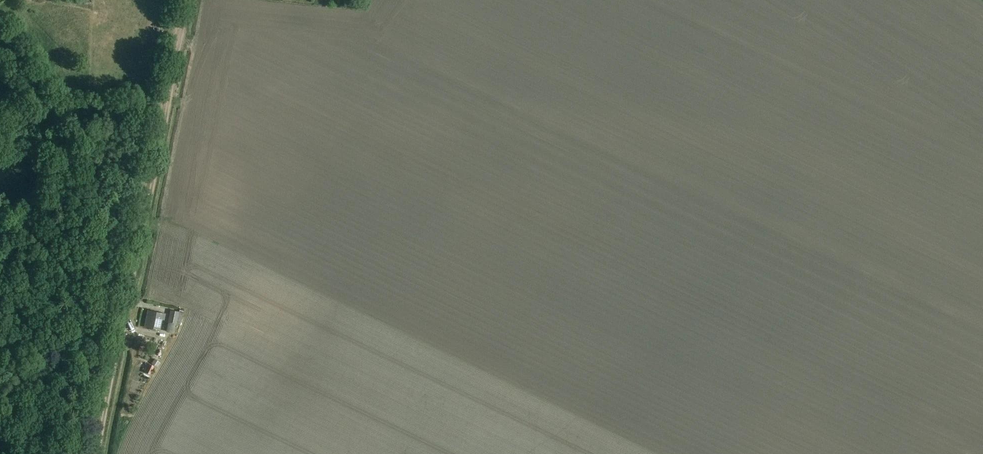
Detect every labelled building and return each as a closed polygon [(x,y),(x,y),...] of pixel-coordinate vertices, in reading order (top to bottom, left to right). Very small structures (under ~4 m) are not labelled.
[(170,309),(167,322),(176,324),(179,311),(170,309)] [(163,320),(165,313),(147,310),(144,326),(159,329),(161,319),(163,320)] [(160,361),(154,358),(152,363),(157,366),(160,361)] [(150,374),(154,366),(148,364),(145,372),(150,374)]
